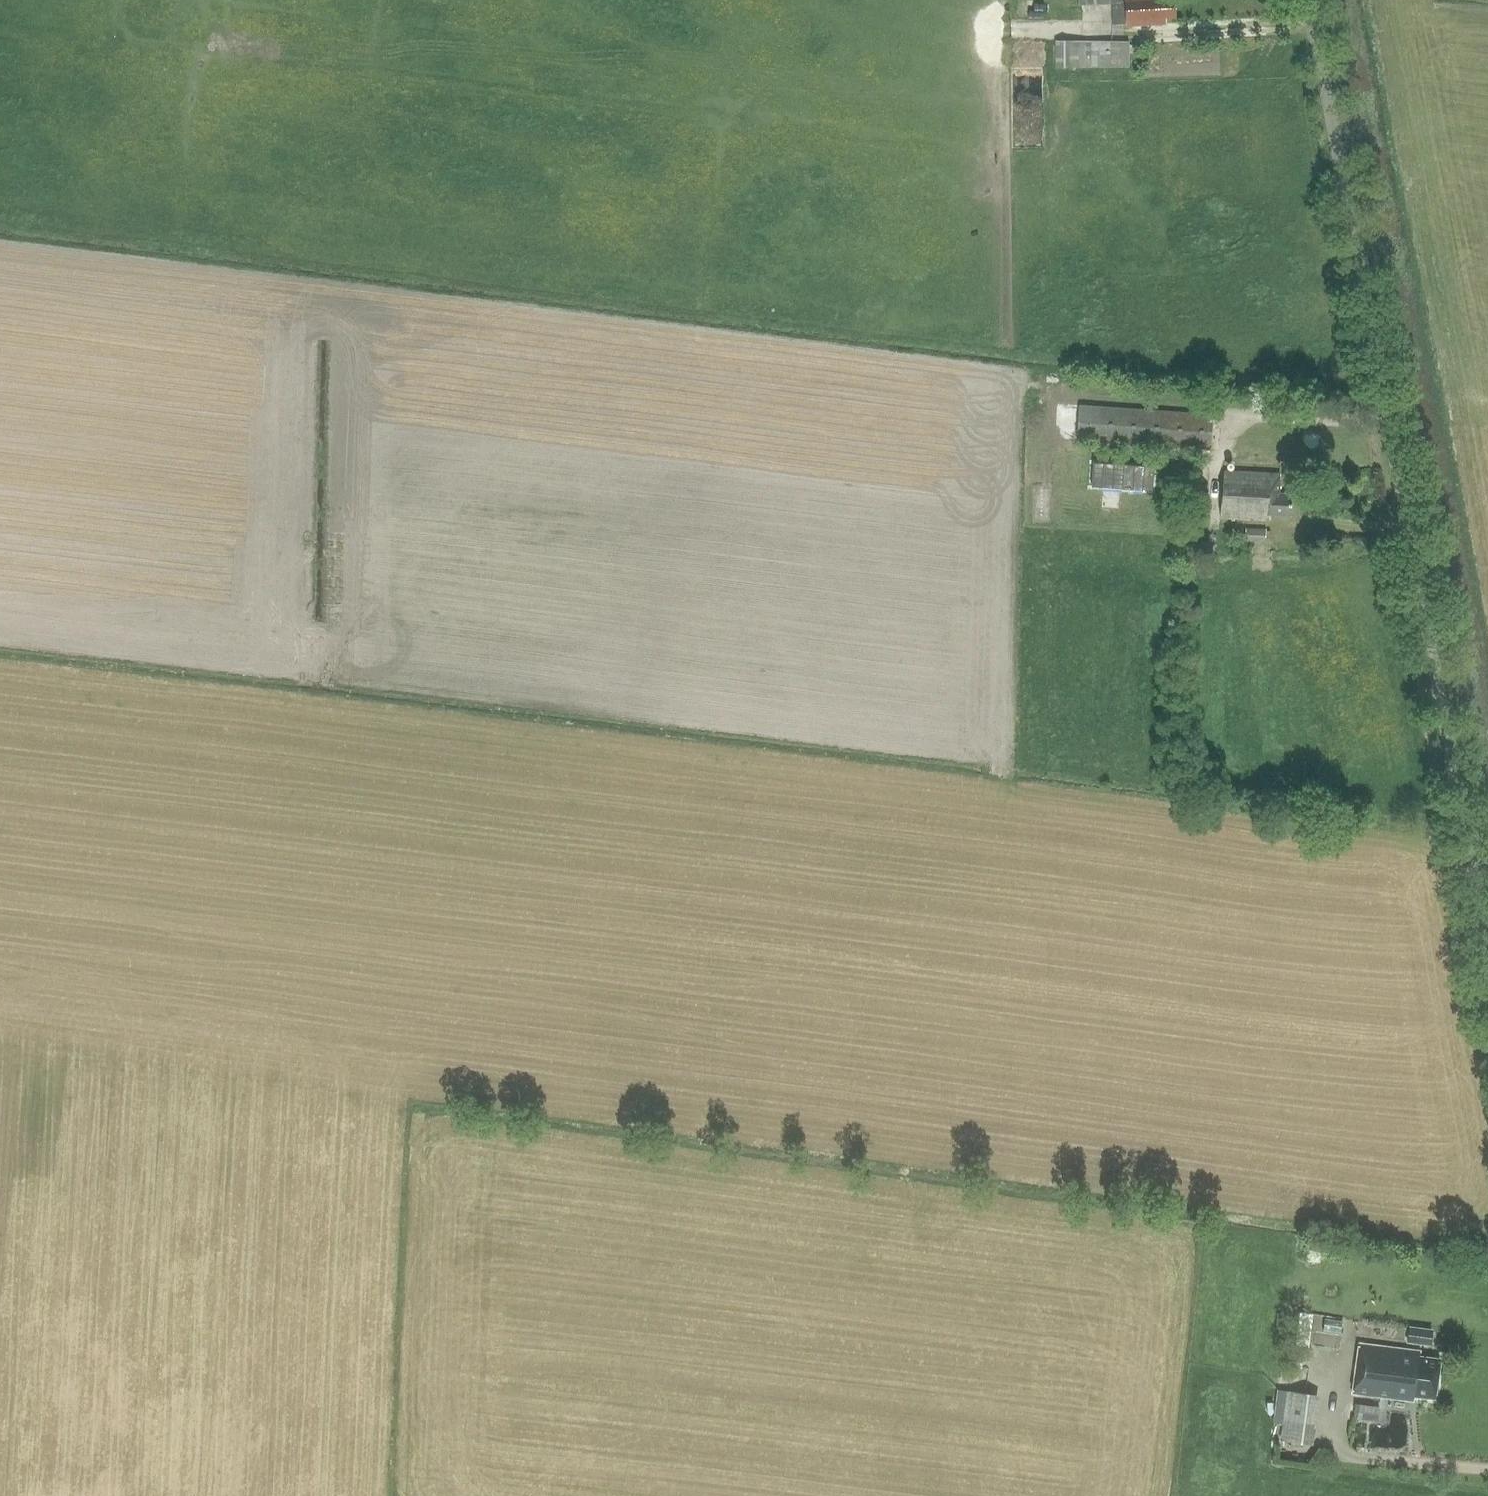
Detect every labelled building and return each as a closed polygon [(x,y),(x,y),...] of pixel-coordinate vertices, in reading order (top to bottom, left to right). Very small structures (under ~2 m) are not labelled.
[(1096,5),(1113,3),(1114,25),(1127,25),(1128,27),(1166,24),(1166,18),(1176,17),(1175,0),(1126,0),(1126,3),(1122,3),(1122,0),(1096,0),(1096,5)] [(1055,41),(1055,68),(1129,67),(1129,41),(1055,41)] [(1079,405),(1077,442),(1210,451),(1213,414),(1079,405)] [(1094,463),(1093,487),(1152,490),(1154,466),(1094,463)] [(1209,502),(1210,483),(1192,482),(1191,501),(1209,502)] [(1223,485),(1220,533),(1242,534),(1243,524),(1259,525),(1258,535),(1273,536),(1273,533),(1291,534),(1292,509),(1281,508),(1282,488),(1268,488),(1268,489),(1260,489),(1260,487),(1223,485)] [(1298,1312),(1297,1343),(1343,1345),(1344,1314),(1298,1312)] [(1433,1330),(1409,1327),(1407,1341),(1431,1344),(1433,1330)] [(1434,1398),(1439,1359),(1419,1356),(1419,1351),(1361,1343),(1354,1393),(1412,1401),(1413,1395),(1434,1398)] [(1291,1392),(1289,1405),(1311,1407),(1313,1394),(1291,1392)] [(1378,1422),(1380,1407),(1356,1404),(1353,1418),(1378,1422)] [(1306,1442),(1308,1429),(1286,1426),(1285,1439),(1306,1442)]
